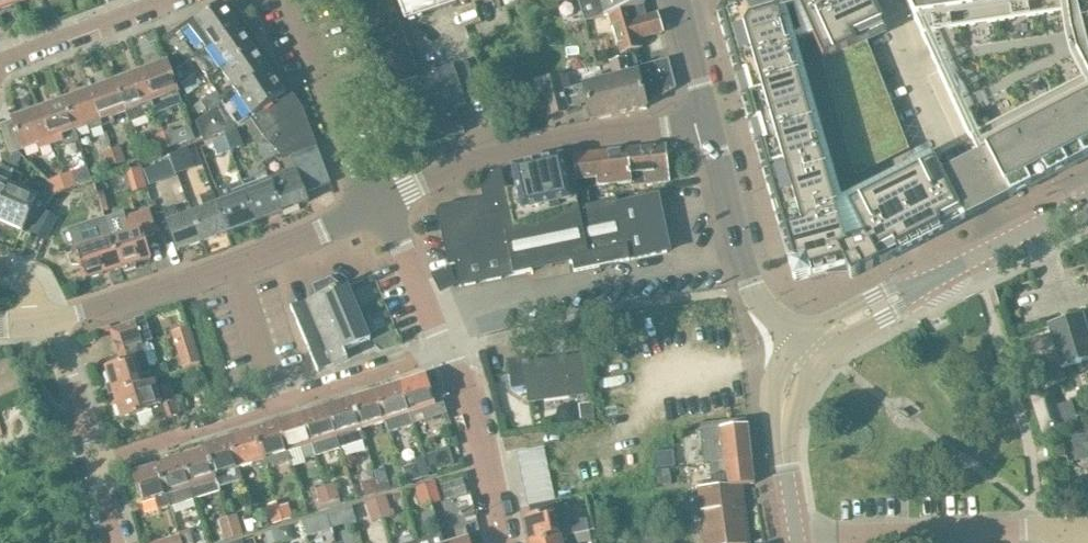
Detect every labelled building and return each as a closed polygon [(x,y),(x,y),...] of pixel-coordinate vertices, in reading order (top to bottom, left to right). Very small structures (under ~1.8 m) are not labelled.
[(14,4),(13,0),(0,0),(0,9),(14,4)] [(352,1),(349,3),(354,19),(392,5),(390,0),(351,0),(352,1)] [(405,22),(470,0),(397,0),(405,22)] [(582,17),(595,13),(602,10),(605,17),(609,16),(645,5),(645,3),(644,3),(643,0),(577,0),(582,17)] [(716,15),(790,269),(804,264),(808,278),(826,273),(826,275),(848,273),(850,280),(964,222),(959,212),(940,176),(933,164),(931,165),(837,212),(789,46),(786,36),(793,35),(787,15),(799,10),(823,62),(856,47),(852,38),(882,25),(881,22),(879,19),(871,0),(741,0),(728,4),(721,6),(716,15)] [(972,145),(977,157),(964,164),(951,170),(945,157),(933,164),(940,176),(959,212),(964,222),(986,211),(1009,199),(1087,159),(1087,0),(905,0),(972,145)] [(392,5),(354,19),(359,32),(360,35),(364,34),(367,42),(401,30),(397,18),(392,5)] [(647,18),(643,6),(645,5),(609,16),(613,29),(621,55),(642,49),(640,40),(662,33),(657,15),(647,18)] [(237,28),(223,7),(223,6),(222,6),(201,21),(193,19),(163,39),(174,71),(237,28)] [(239,34),(236,30),(238,29),(237,28),(174,71),(175,73),(184,67),(194,60),(208,81),(247,54),(246,53),(249,49),(251,47),(250,46),(241,34),(241,33),(239,34)] [(370,51),(367,52),(370,63),(373,70),(411,57),(408,49),(401,30),(367,42),(370,51)] [(613,49),(607,50),(611,65),(617,64),(613,49)] [(253,55),(249,57),(247,54),(208,81),(215,91),(201,101),(209,113),(192,124),(193,125),(266,73),(264,70),(266,69),(265,68),(256,56),(256,55),(256,54),(253,55)] [(411,57),(373,70),(378,85),(382,84),(385,91),(381,93),(381,94),(382,94),(383,94),(382,93),(428,77),(419,54),(411,57)] [(626,61),(617,64),(611,65),(609,65),(612,80),(569,90),(566,77),(542,83),(550,117),(567,113),(567,111),(588,105),(592,122),(647,108),(646,107),(645,103),(638,74),(636,74),(634,69),(637,68),(634,57),(626,60),(626,61)] [(166,63),(140,72),(154,108),(156,114),(182,105),(177,93),(166,63)] [(675,86),(671,70),(662,72),(660,63),(637,68),(634,69),(636,74),(638,74),(645,103),(672,87),(673,88),(675,86)] [(383,94),(382,94),(390,117),(391,116),(393,121),(396,129),(405,126),(405,128),(413,152),(464,134),(455,109),(466,105),(453,68),(428,78),(428,77),(382,93),(383,94)] [(154,108),(140,72),(115,82),(126,112),(130,122),(148,116),(146,110),(154,108)] [(270,78),(266,73),(193,125),(203,141),(238,123),(248,116),(282,93),(271,77),(270,78)] [(126,112),(115,82),(89,91),(103,127),(115,122),(113,117),(126,112)] [(103,127),(89,91),(64,100),(75,130),(76,130),(90,125),(92,131),(103,127)] [(317,148),(312,136),(302,110),(292,94),(285,95),(284,94),(282,93),(248,116),(261,135),(264,140),(257,147),(263,162),(279,156),(281,161),(291,158),(290,158),(317,148)] [(76,130),(75,130),(64,100),(38,110),(51,146),(64,141),(65,146),(80,141),(76,130)] [(51,146),(38,110),(12,120),(12,121),(0,125),(11,154),(16,152),(36,144),(39,151),(51,146)] [(232,129),(225,139),(230,152),(243,147),(236,128),(232,129)] [(169,152),(178,148),(172,133),(163,136),(169,152)] [(169,152),(163,136),(154,140),(160,156),(169,152)] [(225,139),(207,145),(212,159),(230,152),(225,139)] [(669,182),(668,171),(669,171),(666,146),(574,156),(574,160),(574,166),(573,166),(576,192),(577,193),(589,192),(589,188),(631,184),(631,186),(669,182)] [(308,203),(305,194),(330,185),(317,148),(290,158),(291,158),(295,170),(269,179),(271,185),(282,213),(282,212),(308,203)] [(117,168),(125,165),(120,150),(111,153),(117,168)] [(159,182),(195,169),(188,150),(151,163),(159,182)] [(16,152),(11,154),(4,168),(0,166),(0,201),(21,156),(16,152)] [(117,168),(111,153),(103,156),(108,171),(117,168)] [(573,166),(564,168),(561,158),(513,169),(517,188),(505,190),(514,229),(578,209),(577,193),(576,192),(573,166)] [(578,258),(581,271),(667,253),(666,252),(665,252),(663,240),(664,240),(664,238),(663,238),(660,226),(661,226),(661,225),(660,225),(657,213),(658,212),(658,211),(657,211),(655,199),(656,199),(655,197),(618,205),(617,201),(582,208),(578,209),(514,229),(505,190),(501,171),(500,171),(500,172),(492,173),(484,186),(487,199),(443,208),(437,217),(448,266),(454,265),(459,288),(572,264),(571,260),(578,258)] [(267,173),(242,182),(246,194),(257,223),(282,213),(271,185),(269,179),(267,173)] [(67,194),(80,188),(75,175),(61,180),(67,194)] [(67,194),(61,180),(48,185),(53,199),(67,194)] [(218,204),(216,205),(228,234),(257,223),(246,194),(242,182),(217,191),(221,203),(218,204)] [(8,184),(0,201),(0,222),(21,231),(37,197),(8,184)] [(228,234),(212,193),(201,197),(205,209),(192,214),(203,243),(228,234)] [(180,218),(175,206),(163,211),(178,252),(203,243),(192,214),(180,218)] [(124,215),(105,220),(108,231),(111,239),(120,268),(150,259),(144,238),(156,234),(149,211),(125,218),(124,215)] [(76,254),(69,259),(71,267),(79,266),(83,280),(120,268),(111,239),(108,231),(88,236),(91,245),(74,250),(76,254)] [(433,278),(440,292),(456,284),(449,270),(433,278)] [(370,341),(366,333),(347,289),(348,289),(346,285),(339,288),(330,281),(315,288),(319,297),(292,309),(291,308),(290,309),(317,373),(318,373),(318,372),(347,360),(347,359),(344,352),(370,341)] [(1086,329),(1084,319),(1050,328),(1053,338),(1022,347),(1030,377),(1062,367),(1063,370),(1087,363),(1087,328),(1086,329)] [(143,347),(136,324),(111,331),(114,342),(118,355),(118,354),(121,364),(106,369),(113,395),(154,382),(149,369),(155,367),(157,363),(152,348),(148,346),(143,347)] [(585,393),(580,358),(564,360),(564,359),(556,360),(556,361),(529,364),(529,363),(525,363),(524,359),(508,361),(511,390),(526,388),(528,400),(585,393)] [(426,377),(401,385),(410,415),(414,426),(447,416),(438,387),(430,390),(426,377)] [(168,386),(156,390),(154,382),(113,395),(122,421),(151,411),(153,419),(155,424),(177,416),(176,411),(168,386)] [(401,385),(376,393),(386,422),(385,423),(388,434),(414,426),(410,415),(401,385)] [(386,422),(376,393),(353,400),(362,430),(386,422)] [(362,430),(353,400),(328,408),(341,449),(365,442),(361,430),(362,430)] [(591,405),(577,406),(579,425),(593,423),(591,405)] [(341,449),(328,408),(303,416),(312,446),(316,457),(341,449)] [(1053,409),(1037,414),(1042,433),(1059,428),(1053,409)] [(312,446),(303,416),(278,424),(288,453),(301,449),(304,461),(316,457),(312,446)] [(752,463),(747,421),(721,424),(694,427),(695,434),(700,433),(703,466),(733,463),(733,465),(752,463)] [(1083,423),(1085,435),(1072,437),(1075,462),(1087,460),(1087,421),(1083,423)] [(288,453),(278,424),(254,432),(263,461),(265,468),(266,470),(291,462),(288,453)] [(254,432),(230,439),(229,439),(238,469),(239,469),(253,465),(254,471),(265,468),(263,461),(254,432)] [(239,469),(238,469),(229,439),(205,447),(206,451),(219,493),(220,492),(219,488),(242,481),(239,469)] [(547,466),(543,448),(517,453),(528,505),(529,508),(557,504),(556,500),(553,500),(546,467),(547,466)] [(437,470),(454,465),(449,449),(423,456),(428,470),(436,467),(437,470)] [(219,493),(206,451),(182,459),(195,500),(219,493)] [(428,470),(423,456),(414,459),(418,473),(428,470)] [(182,459),(157,467),(171,508),(195,500),(182,459)] [(752,463),(733,465),(733,463),(703,466),(703,467),(708,467),(710,484),(698,486),(699,491),(740,486),(755,484),(752,463)] [(157,467),(130,476),(140,508),(155,503),(158,512),(171,508),(157,467)] [(377,487),(388,484),(384,469),(373,472),(375,480),(377,487)] [(668,471),(656,473),(657,486),(670,485),(668,471)] [(375,480),(362,484),(366,497),(379,493),(377,487),(375,480)] [(462,480),(440,486),(444,501),(466,495),(462,480)] [(330,501),(340,498),(336,483),(326,486),(330,501)] [(441,503),(435,483),(424,486),(430,506),(441,503)] [(330,501),(326,486),(316,489),(321,505),(330,501)] [(430,506),(424,486),(414,489),(420,509),(430,506)] [(706,542),(747,542),(740,486),(699,491),(706,542)] [(382,521),(393,517),(387,498),(376,501),(382,521)] [(292,514),(287,499),(277,502),(282,517),(292,514)] [(382,521),(376,501),(365,504),(371,524),(382,521)] [(282,517),(277,502),(267,505),(272,520),(282,517)] [(557,504),(529,508),(531,517),(524,519),(529,542),(542,542),(589,532),(588,531),(594,530),(591,519),(557,525),(555,514),(559,513),(557,504)] [(338,513),(327,516),(330,526),(341,522),(338,513)] [(234,537),(244,534),(238,514),(227,517),(234,537)] [(303,524),(308,538),(332,531),(330,526),(327,516),(303,524)] [(234,537),(227,517),(217,520),(223,540),(234,537)] [(277,531),(281,542),(289,542),(293,542),(291,532),(289,527),(277,531)] [(179,533),(182,542),(193,542),(189,530),(179,533)] [(264,534),(267,542),(280,542),(281,542),(277,531),(264,534)] [(575,536),(576,542),(589,542),(591,542),(589,532),(542,542),(561,542),(560,539),(575,536)]
